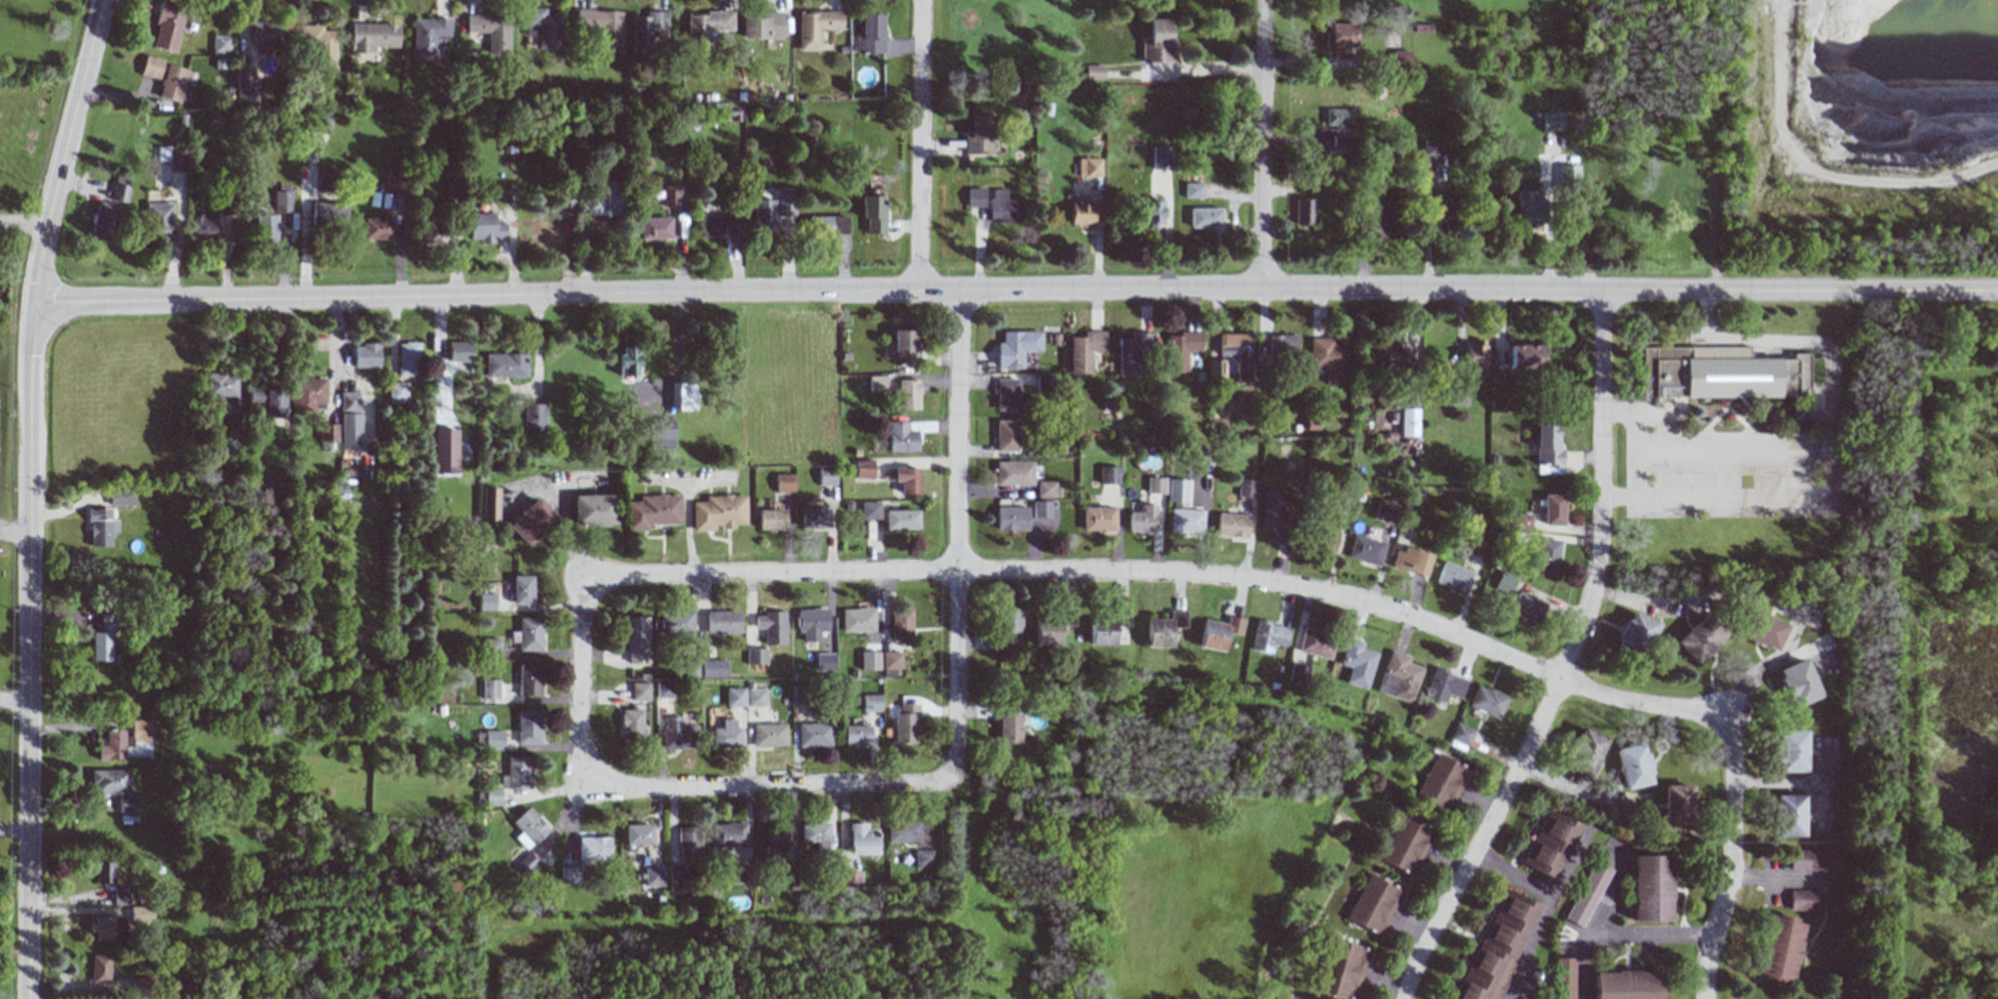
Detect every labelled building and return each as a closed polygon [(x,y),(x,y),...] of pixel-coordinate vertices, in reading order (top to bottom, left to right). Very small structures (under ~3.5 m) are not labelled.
[(174,53),(185,9),(160,2),(154,24),(157,25),(151,47),(174,53)] [(561,14),(546,14),(546,8),(526,8),(526,35),(539,35),(539,49),(561,49),(561,14)] [(621,51),(622,11),(577,10),(576,29),(600,30),(599,50),(621,51)] [(666,12),(646,11),(646,17),(633,16),(633,55),(665,56),(666,12)] [(821,51),(821,30),(842,30),(842,12),(799,11),(799,50),(821,51)] [(733,13),(688,12),(688,51),(711,51),(711,30),(733,30),(733,13)] [(783,12),(755,12),(755,16),(742,16),(742,38),(783,39),(783,12)] [(884,52),(884,14),(861,15),(861,39),(857,39),(857,53),(884,52)] [(487,32),(488,54),(510,54),(509,16),(466,16),(466,32),(487,32)] [(1141,38),(1141,62),(1172,62),(1172,19),(1148,19),(1148,38),(1141,38)] [(285,45),(285,22),(249,21),(249,45),(285,45)] [(399,25),(351,23),(350,53),(374,53),(374,47),(398,47),(399,25)] [(1325,47),(1355,47),(1355,24),(1330,24),(1330,33),(1326,33),(1325,47)] [(230,35),(212,35),(211,53),(230,54),(230,35)] [(1410,51),(1394,51),(1394,65),(1411,65),(1410,51)] [(187,70),(162,64),(163,60),(144,56),(140,75),(160,80),(157,97),(179,102),(187,70)] [(1104,65),(1085,65),(1085,79),(1104,79),(1104,65)] [(253,103),(254,71),(236,70),(235,103),(253,103)] [(1352,109),(1327,109),(1327,124),(1336,124),(1336,130),(1352,130),(1352,109)] [(1541,131),(1563,130),(1563,111),(1541,112),(1541,131)] [(992,154),(993,115),(970,114),(969,128),(964,128),(964,154),(992,154)] [(1424,156),(1439,156),(1439,140),(1424,140),(1424,156)] [(185,172),(185,147),(149,146),(149,161),(170,162),(169,171),(185,172)] [(1170,170),(1170,147),(1152,147),(1152,169),(1170,170)] [(1102,159),(1078,158),(1078,176),(1102,177),(1102,159)] [(1578,165),(1558,166),(1559,182),(1579,181),(1578,165)] [(336,168),(317,168),(317,189),(336,189),(336,168)] [(385,191),(406,192),(406,175),(385,174),(385,191)] [(110,199),(124,203),(130,179),(116,176),(110,199)] [(583,216),(621,215),(620,180),(605,180),(605,198),(583,198),(583,216)] [(1203,184),(1185,183),(1185,197),(1203,198),(1203,184)] [(275,212),(291,212),(290,185),(275,185),(275,212)] [(514,186),(502,186),(502,203),(514,203),(514,186)] [(679,186),(663,186),(663,205),(679,205),(679,186)] [(794,216),(793,188),(780,189),(781,199),(777,199),(778,217),(794,216)] [(984,207),(984,188),(967,188),(967,206),(984,207)] [(988,198),(989,222),(1020,221),(1020,200),(1006,200),(1006,189),(993,189),(994,198),(988,198)] [(1542,198),(1530,198),(1530,190),(1517,191),(1518,223),(1543,222),(1542,198)] [(866,234),(883,235),(884,196),(861,195),(861,219),(866,219),(866,234)] [(1314,199),(1295,199),(1295,224),(1314,224),(1314,199)] [(774,200),(753,200),(754,227),(775,226),(774,200)] [(1164,201),(1142,200),(1142,226),(1163,226),(1164,201)] [(113,241),(117,204),(94,202),(91,239),(113,241)] [(312,226),(347,225),(346,202),(311,203),(312,226)] [(172,204),(146,203),(145,236),(171,237),(172,204)] [(1094,204),(1070,204),(1071,223),(1078,223),(1078,230),(1094,229),(1094,204)] [(1190,209),(1190,228),(1222,227),(1221,208),(1190,209)] [(495,213),(469,214),(470,240),(481,240),(481,244),(494,244),(494,239),(505,239),(505,223),(495,223),(495,213)] [(193,215),(194,240),(214,240),(214,214),(193,215)] [(274,243),(275,215),(254,214),(254,242),(274,243)] [(700,237),(736,237),(736,216),(701,216),(700,237)] [(847,216),(807,217),(807,235),(848,235),(847,216)] [(363,239),(393,239),(393,218),(363,218),(363,239)] [(671,239),(670,218),(639,218),(640,239),(671,239)] [(555,219),(533,219),(533,237),(555,237),(555,219)] [(914,329),(892,330),(892,362),(915,362),(914,329)] [(1001,331),(1001,342),(996,342),(996,368),(1023,368),(1023,352),(1041,351),(1041,331),(1001,331)] [(1199,332),(1179,331),(1178,335),(1166,335),(1165,371),(1186,371),(1186,350),(1199,350),(1199,332)] [(1105,332),(1084,332),(1084,336),(1069,336),(1069,373),(1090,373),(1090,350),(1105,350),(1105,332)] [(1154,332),(1131,332),(1131,337),(1118,337),(1117,374),(1141,375),(1142,349),(1154,349),(1154,332)] [(1250,333),(1218,334),(1219,354),(1235,354),(1235,382),(1251,382),(1250,333)] [(1296,334),(1268,334),(1267,353),(1296,354),(1296,334)] [(1332,339),(1309,338),(1308,366),(1323,367),(1323,384),(1345,385),(1346,345),(1332,344),(1332,339)] [(1486,345),(1484,340),(1474,340),(1474,345),(1466,345),(1467,370),(1487,369),(1486,345)] [(470,362),(471,342),(448,342),(448,361),(470,362)] [(397,376),(418,376),(418,343),(397,343),(397,376)] [(353,367),(378,368),(378,345),(353,344),(353,367)] [(1542,344),(1509,344),(1509,369),(1542,369),(1542,344)] [(619,376),(638,375),(637,346),(618,347),(619,376)] [(1413,347),(1387,347),(1386,364),(1412,365),(1413,347)] [(1633,353),(1632,403),(1674,403),(1719,403),(1771,403),(1797,402),(1797,387),(1797,360),(1742,360),(1741,352),(1679,353),(1633,353)] [(485,377),(526,377),(527,354),(485,353),(485,377)] [(1225,359),(1207,359),(1207,383),(1225,383),(1225,359)] [(1507,366),(1491,365),(1491,384),(1507,385),(1507,366)] [(207,374),(206,396),(236,397),(237,374),(207,374)] [(1035,374),(1036,391),(1057,391),(1057,374),(1035,374)] [(884,375),(868,376),(868,391),(884,391),(884,375)] [(918,378),(896,379),(897,409),(918,408),(918,378)] [(315,403),(326,402),(325,379),(292,379),(293,412),(315,412),(315,403)] [(996,379),(996,410),(1017,410),(1018,379),(996,379)] [(676,382),(676,411),(693,410),(693,381),(676,382)] [(407,383),(388,382),(387,402),(407,403),(407,383)] [(284,387),(249,388),(249,407),(257,406),(257,416),(285,416),(284,387)] [(359,392),(340,393),(341,449),(360,449),(359,392)] [(524,431),(544,431),(545,404),(524,404),(524,431)] [(1418,409),(1401,408),(1399,435),(1417,436),(1418,409)] [(226,431),(241,431),(241,411),(226,411),(226,431)] [(652,419),(653,449),(673,449),(673,419),(652,419)] [(995,420),(995,451),(1017,451),(1017,420),(995,420)] [(887,422),(888,451),(918,451),(918,429),(906,430),(906,422),(887,422)] [(337,442),(338,424),(319,424),(318,442),(337,442)] [(1557,425),(1535,425),(1535,465),(1562,465),(1562,448),(1557,448),(1557,425)] [(457,429),(434,429),(433,473),(457,473),(457,429)] [(854,460),(855,478),(872,478),(872,460),(854,460)] [(995,461),(995,484),(1033,485),(1033,462),(995,461)] [(1099,466),(1099,484),(1121,484),(1121,466),(1099,466)] [(835,485),(818,485),(818,467),(835,467),(835,485)] [(893,467),(919,467),(920,493),(900,494),(899,481),(893,481),(893,467)] [(792,474),(775,474),(775,492),(792,491),(792,474)] [(1147,477),(1147,493),(1165,493),(1165,478),(1147,477)] [(1169,479),(1167,501),(1187,502),(1189,480),(1169,479)] [(1257,480),(1238,479),(1237,496),(1255,498),(1257,480)] [(1037,480),(1037,497),(1061,497),(1061,488),(1055,488),(1055,481),(1037,480)] [(109,506),(134,505),(133,488),(109,489),(109,506)] [(499,488),(483,488),(482,523),(498,523),(499,488)] [(1264,488),(1285,490),(1283,513),(1291,514),(1288,543),(1271,541),(1272,529),(1260,528),(1264,488)] [(573,495),(574,525),(616,524),(615,494),(573,495)] [(1543,494),(1543,525),(1564,525),(1563,494),(1543,494)] [(627,502),(640,502),(640,496),(680,495),(680,524),(648,525),(648,530),(628,530),(627,502)] [(745,495),(704,496),(705,501),(690,501),(691,531),(714,531),(714,525),(721,525),(721,528),(733,528),(733,524),(745,524),(745,495)] [(536,497),(507,526),(528,547),(557,518),(536,497)] [(1404,505),(1379,498),(1374,518),(1398,525),(1404,505)] [(1032,500),(1032,518),(1051,518),(1051,500),(1032,500)] [(860,502),(861,520),(879,519),(879,501),(860,502)] [(1128,512),(1141,512),(1141,505),(1155,505),(1154,532),(1128,532),(1128,512)] [(996,530),(996,508),(1028,507),(1028,530),(996,530)] [(1082,507),(1082,530),(1115,531),(1116,508),(1082,507)] [(799,508),(800,528),(829,528),(828,508),(799,508)] [(117,520),(110,520),(110,509),(89,509),(88,546),(110,547),(110,532),(116,532),(117,520)] [(757,510),(783,509),(784,529),(758,530),(757,510)] [(1171,509),(1169,531),(1201,534),(1203,511),(1171,509)] [(884,510),(884,529),(918,529),(918,510),(884,510)] [(1218,513),(1216,536),(1247,539),(1249,516),(1218,513)] [(1532,514),(1509,513),(1509,528),(1531,529),(1532,514)] [(1339,530),(1318,525),(1312,549),(1333,554),(1339,530)] [(1354,535),(1347,557),(1379,566),(1385,544),(1354,535)] [(1487,544),(1471,537),(1465,552),(1482,558),(1487,544)] [(1560,540),(1538,537),(1534,569),(1556,572),(1560,540)] [(1432,554),(1398,544),(1391,566),(1425,577),(1432,554)] [(1473,572),(1444,560),(1435,583),(1464,594),(1473,572)] [(1501,571),(1517,577),(1510,595),(1494,588),(1501,571)] [(512,576),(513,604),(533,604),(533,576),(512,576)] [(1548,604),(1519,591),(1509,612),(1538,625),(1548,604)] [(495,594),(479,593),(479,610),(495,610),(495,594)] [(1736,624),(1775,643),(1788,618),(1749,598),(1736,624)] [(1631,602),(1617,638),(1649,650),(1662,614),(1631,602)] [(1697,656),(1729,627),(1710,605),(1677,635),(1697,656)] [(873,607),(841,608),(842,631),(874,630),(873,607)] [(827,608),(797,609),(797,631),(803,631),(803,642),(820,642),(820,632),(828,632),(827,608)] [(1115,645),(1091,645),(1091,614),(1113,614),(1113,608),(1129,608),(1129,625),(1115,625),(1115,645)] [(890,646),(912,646),(913,609),(890,609),(890,646)] [(1018,644),(1019,609),(994,609),(993,644),(1018,644)] [(1035,645),(1035,614),(1057,614),(1057,609),(1075,609),(1075,626),(1060,626),(1060,645),(1035,645)] [(693,610),(661,610),(661,635),(694,635),(693,610)] [(1147,619),(1170,619),(1170,610),(1187,610),(1187,628),(1172,628),(1172,647),(1147,647),(1147,619)] [(739,611),(706,611),(706,634),(740,634),(739,611)] [(783,611),(762,611),(762,614),(754,615),(754,628),(764,628),(764,643),(784,643),(783,611)] [(91,661),(117,661),(117,655),(112,655),(113,613),(100,613),(100,632),(92,632),(91,661)] [(1244,619),(1228,616),(1227,623),(1204,618),(1199,646),(1223,651),(1226,632),(1240,635),(1244,619)] [(541,618),(519,617),(519,650),(541,650),(541,618)] [(624,617),(648,617),(648,663),(624,663),(624,617)] [(1256,619),(1288,625),(1284,646),(1273,644),(1271,653),(1250,649),(1256,619)] [(1303,627),(1297,650),(1330,659),(1336,636),(1303,627)] [(1362,642),(1347,637),(1339,664),(1349,668),(1344,682),(1366,689),(1377,654),(1360,649),(1362,642)] [(500,638),(482,638),(482,656),(500,657),(500,638)] [(766,649),(745,649),(745,663),(766,664),(766,649)] [(1374,689),(1390,649),(1410,657),(1408,662),(1423,668),(1410,703),(1374,689)] [(1779,662),(1797,702),(1823,690),(1805,650),(1779,662)] [(878,651),(860,652),(860,669),(879,669),(878,651)] [(900,652),(881,652),(881,669),(900,669),(900,652)] [(834,653),(816,654),(816,671),(834,671),(834,653)] [(698,659),(681,660),(682,676),(698,676),(698,659)] [(725,660),(701,661),(702,676),(725,675),(725,660)] [(1290,663),(1309,667),(1304,690),(1286,686),(1290,663)] [(519,665),(519,695),(542,695),(542,665),(519,665)] [(1435,668),(1424,701),(1445,708),(1448,698),(1457,701),(1465,678),(1435,668)] [(482,679),(482,698),(498,699),(499,680),(482,679)] [(657,682),(657,697),(672,697),(672,681),(657,682)] [(631,682),(631,699),(649,700),(649,682),(631,682)] [(1478,683),(1468,707),(1499,720),(1509,696),(1478,683)] [(744,688),(726,688),(726,707),(745,706),(744,688)] [(747,689),(747,706),(765,706),(765,689),(747,689)] [(880,695),(861,695),(862,711),(880,711),(880,695)] [(893,714),(900,714),(900,703),(918,703),(918,714),(915,714),(915,743),(893,743),(893,714)] [(642,710),(621,709),(620,736),(642,737),(642,710)] [(517,711),(517,744),(541,744),(542,711),(517,711)] [(998,713),(998,742),(1019,742),(1019,713),(998,713)] [(662,717),(662,749),(695,749),(695,726),(681,726),(681,717),(662,717)] [(130,720),(131,742),(152,741),(152,719),(130,720)] [(722,719),(722,728),(712,728),(712,746),(740,746),(740,727),(735,727),(735,719),(722,719)] [(1582,720),(1564,761),(1591,772),(1608,732),(1582,720)] [(1457,721),(1450,739),(1469,746),(1476,729),(1457,721)] [(754,724),(754,746),(786,746),(786,723),(754,724)] [(798,724),(798,747),(831,746),(830,723),(798,724)] [(1776,724),(1777,768),(1806,768),(1805,724),(1776,724)] [(843,725),(843,745),(869,745),(869,726),(843,725)] [(97,745),(97,759),(123,760),(124,731),(105,730),(105,745),(97,745)] [(485,731),(485,750),(503,750),(503,731),(485,731)] [(1613,742),(1625,785),(1653,777),(1641,735),(1613,742)] [(1469,771),(1437,753),(1415,791),(1448,810),(1469,771)] [(531,757),(507,757),(507,788),(531,788),(531,757)] [(127,770),(92,770),(92,794),(127,794),(127,770)] [(1662,777),(1662,821),(1691,820),(1690,776),(1662,777)] [(1777,785),(1777,829),(1806,829),(1805,785),(1777,785)] [(501,787),(486,786),(485,805),(500,806),(501,787)] [(119,814),(137,813),(136,796),(119,796),(119,814)] [(1577,819),(1545,803),(1518,855),(1550,871),(1577,819)] [(550,829),(529,807),(512,823),(533,845),(550,829)] [(1438,826),(1407,808),(1378,858),(1409,876),(1438,826)] [(887,842),(919,841),(919,821),(886,821),(887,842)] [(800,822),(828,822),(828,842),(826,842),(826,851),(817,851),(817,841),(800,842),(800,822)] [(756,824),(789,823),(789,847),(757,847),(756,824)] [(849,823),(850,854),(878,853),(878,828),(866,828),(866,823),(849,823)] [(713,824),(745,824),(746,847),(713,848),(713,824)] [(625,825),(625,845),(653,844),(653,825),(625,825)] [(677,827),(679,860),(702,858),(700,826),(677,827)] [(578,837),(578,861),(610,861),(610,837),(578,837)] [(914,850),(914,868),(933,867),(932,850),(914,850)] [(1823,850),(1790,850),(1791,870),(1824,869),(1823,850)] [(539,863),(529,852),(513,866),(524,878),(539,863)] [(1670,856),(1634,855),(1633,921),(1669,922),(1670,856)] [(114,883),(114,859),(92,860),(92,871),(95,871),(95,883),(114,883)] [(777,882),(797,883),(797,860),(778,859),(777,882)] [(1595,860),(1563,918),(1581,927),(1612,869),(1595,860)] [(668,865),(669,881),(685,881),(685,865),(668,865)] [(560,866),(560,883),(580,883),(580,866),(560,866)] [(644,867),(645,886),(663,886),(663,867),(644,867)] [(1406,886),(1375,868),(1346,918),(1377,936),(1406,886)] [(841,871),(841,888),(860,887),(860,871),(841,871)] [(1519,960),(1513,957),(1540,906),(1507,888),(1449,998),(1499,998),(1519,960)] [(128,904),(127,890),(113,890),(114,905),(128,904)] [(1823,890),(1790,891),(1791,911),(1823,911),(1823,890)] [(153,907),(131,907),(130,926),(152,926),(153,907)] [(1807,917),(1772,909),(1759,966),(1794,974),(1807,917)] [(95,940),(114,939),(113,917),(94,917),(94,924),(89,924),(89,932),(94,932),(95,940)] [(1335,937),(1317,993),(1336,998),(1353,998),(1369,948),(1335,937)] [(110,955),(92,955),(91,982),(110,983),(110,955)] [(1554,998),(1574,998),(1575,958),(1555,957),(1554,998)] [(1594,998),(1659,998),(1659,972),(1594,971),(1594,998)] [(148,997),(149,978),(133,977),(132,996),(148,997)] [(172,978),(172,992),(191,992),(191,977),(172,978)]
